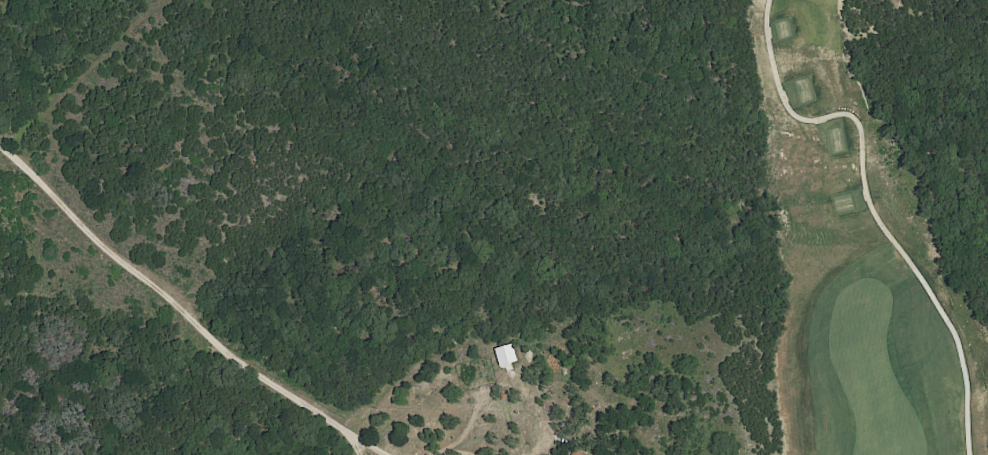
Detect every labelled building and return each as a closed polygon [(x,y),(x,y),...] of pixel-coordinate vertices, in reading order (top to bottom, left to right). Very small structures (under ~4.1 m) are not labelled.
[(498,366),(516,362),(512,344),(494,348),(498,366)]
